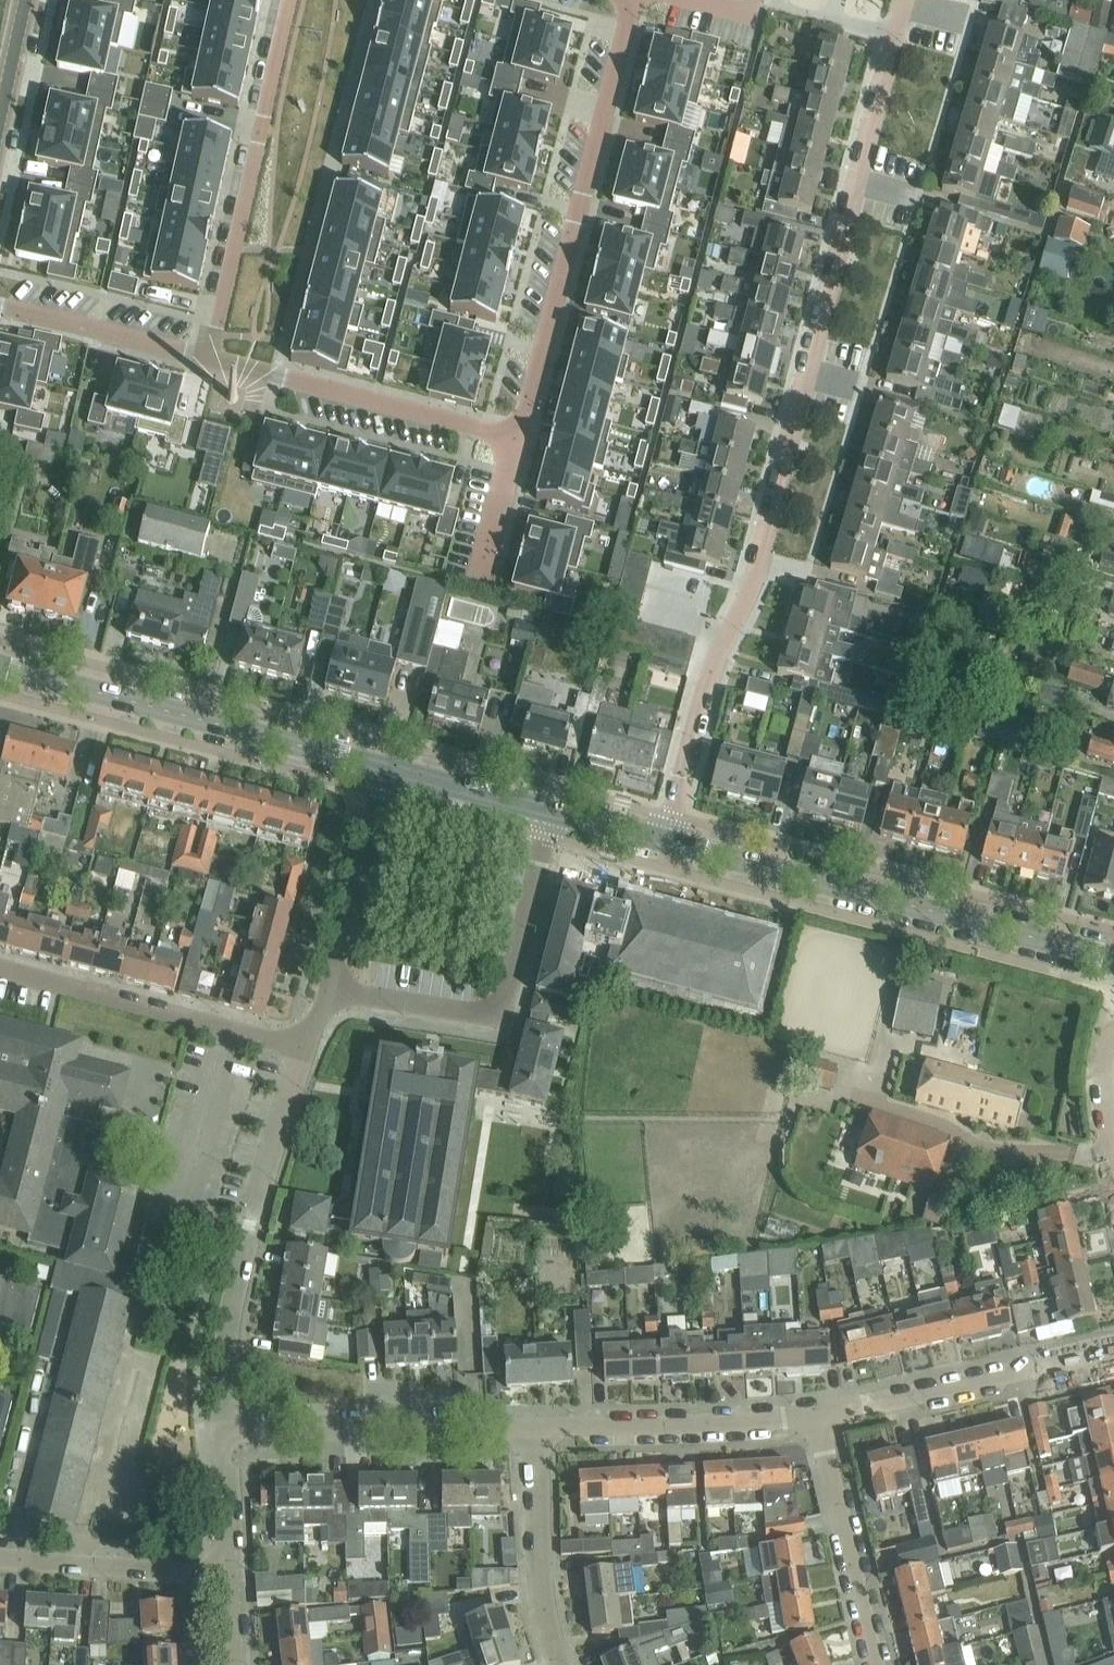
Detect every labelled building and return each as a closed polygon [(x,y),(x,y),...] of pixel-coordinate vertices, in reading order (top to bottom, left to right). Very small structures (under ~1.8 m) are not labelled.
[(64,35),(111,45),(118,14),(133,18),(137,1),(130,0),(108,0),(106,10),(72,3),(67,27),(66,27),(64,35)] [(211,9),(257,19),(261,0),(213,0),(211,9)] [(382,12),(435,26),(434,27),(437,28),(443,4),(433,1),(433,3),(423,0),(385,0),(382,12)] [(464,11),(472,13),(476,0),(475,0),(467,0),(464,11)] [(509,42),(565,57),(572,30),(538,22),(542,7),(516,0),(515,0),(511,16),(516,17),(509,42)] [(990,2),(1019,8),(1020,0),(990,0),(990,2)] [(1048,0),(1027,0),(1029,0),(1033,8),(1032,11),(1045,14),(1048,0)] [(1072,0),(1048,0),(1045,14),(1068,20),(1072,0)] [(1107,29),(1112,0),(1096,0),(1092,27),(1107,29)] [(170,9),(168,22),(176,24),(179,11),(170,9)] [(211,9),(207,31),(252,41),(257,19),(211,9)] [(464,11),(461,23),(469,26),(472,13),(464,11)] [(382,12),(376,34),(429,48),(429,46),(434,27),(435,26),(382,12)] [(168,22),(165,35),(173,36),(176,24),(168,22)] [(1093,85),(1103,50),(1109,32),(1072,22),(1057,75),(1093,85)] [(845,32),(813,24),(810,37),(821,40),(814,66),(847,75),(851,58),(847,57),(849,48),(854,49),(854,48),(841,45),(845,32)] [(982,24),(977,43),(985,45),(983,54),(987,55),(1036,70),(1041,53),(1035,52),(1038,41),(1012,33),(1001,30),(991,27),(982,24)] [(207,31),(202,52),(248,62),(252,41),(207,31)] [(376,34),(371,55),(426,70),(432,47),(429,46),(429,48),(376,34)] [(63,43),(58,67),(92,75),(89,90),(116,95),(119,79),(104,76),(111,45),(64,35),(62,43),(63,43)] [(655,41),(649,68),(704,82),(710,57),(716,59),(720,42),(693,35),(689,50),(655,41)] [(456,41),(453,54),(461,56),(464,43),(456,41)] [(498,66),(493,82),(520,89),(524,74),(558,83),(565,57),(509,42),(503,67),(498,66)] [(161,52),(158,65),(167,67),(169,54),(161,52)] [(197,73),(197,74),(243,84),(248,62),(202,52),(197,73)] [(453,54),(449,66),(458,68),(461,56),(453,54)] [(767,85),(774,57),(764,54),(757,82),(767,85)] [(1036,70),(987,55),(983,54),(977,72),(982,73),(979,82),(1021,94),(1026,81),(1030,69),(1036,70)] [(371,55),(365,77),(420,91),(426,70),(371,55)] [(467,62),(464,74),(472,77),(475,64),(467,62)] [(847,77),(847,75),(814,66),(807,93),(840,102),(844,86),(840,84),(842,75),(847,77)] [(649,68),(642,93),(687,105),(687,106),(697,109),(704,82),(649,68)] [(187,71),(182,95),(238,107),(243,84),(197,74),(197,73),(187,71)] [(365,77),(359,98),(415,113),(420,91),(365,77)] [(1021,94),(979,82),(975,81),(969,99),(974,100),(971,109),(999,117),(999,118),(1013,123),(1021,94)] [(1042,85),(1026,81),(1021,94),(1038,99),(1042,85)] [(493,82),(489,98),(497,100),(490,127),(498,129),(498,127),(543,139),(550,113),(516,104),(520,89),(493,82)] [(445,84),(442,97),(450,99),(453,86),(445,84)] [(147,85),(143,100),(170,106),(174,91),(147,85)] [(791,103),(794,90),(775,85),(772,98),(791,103)] [(45,121),(43,129),(100,142),(107,111),(112,112),(116,95),(89,90),(85,105),(51,97),(46,121),(45,121)] [(733,90),(729,102),(738,105),(741,92),(733,90)] [(840,104),(840,102),(807,93),(794,90),(791,103),(787,118),(833,130),(837,113),(833,112),(835,103),(840,104)] [(642,93),(635,119),(669,128),(665,144),(692,151),(696,134),(681,130),(687,106),(687,105),(642,93)] [(442,97),(438,109),(447,111),(450,99),(442,97)] [(359,98),(354,120),(399,131),(399,133),(409,135),(415,113),(359,98)] [(143,102),(139,118),(166,124),(170,108),(143,102)] [(999,117),(971,109),(967,108),(961,126),(966,128),(964,137),(991,145),(999,118),(999,117)] [(1078,112),(1065,108),(1057,136),(1070,139),(1078,112)] [(833,131),(833,130),(787,118),(769,113),(766,123),(785,128),(780,146),(792,149),(826,157),(830,140),(825,139),(828,130),(833,131)] [(1090,146),(1113,154),(1113,124),(1099,119),(1090,146)] [(354,120),(348,141),(394,153),(399,133),(399,131),(354,120)] [(186,127),(181,150),(226,160),(231,137),(186,127)] [(434,127),(430,140),(439,142),(442,129),(434,127)] [(492,152),(492,153),(537,164),(543,139),(498,127),(498,129),(492,152)] [(450,128),(446,141),(455,143),(458,130),(450,128)] [(42,137),(37,161),(71,169),(68,184),(95,190),(99,174),(93,172),(100,142),(43,129),(42,137)] [(1001,162),(1005,150),(1003,149),(991,146),(991,145),(964,137),(959,135),(953,153),(958,155),(956,164),(997,176),(1001,162)] [(1008,135),(1003,149),(1005,150),(1033,158),(1037,144),(1008,135)] [(748,167),(755,139),(742,136),(735,164),(748,167)] [(141,141),(138,154),(147,156),(150,143),(141,141)] [(348,141),(342,164),(388,175),(394,153),(348,141)] [(627,149),(621,176),(676,190),(683,165),(688,166),(692,151),(665,144),(661,158),(627,149)] [(470,174),(465,190),(492,197),(496,182),(530,191),(537,164),(492,153),(492,152),(482,149),(475,175),(470,174)] [(825,159),(826,157),(792,149),(785,176),(818,185),(823,168),(818,166),(821,157),(825,159)] [(181,150),(176,171),(221,181),(226,160),(181,150)] [(435,150),(432,163),(440,165),(443,152),(435,150)] [(1096,175),(1113,181),(1113,157),(1103,154),(1096,175)] [(997,176),(956,164),(951,162),(946,181),(950,182),(948,191),(943,189),(943,191),(975,200),(976,198),(988,201),(990,202),(990,201),(997,176)] [(1018,167),(1001,162),(997,176),(1014,181),(1018,167)] [(432,163),(428,175),(437,178),(440,165),(432,163)] [(171,192),(171,193),(217,203),(221,181),(176,171),(171,192)] [(818,185),(785,176),(764,171),(761,185),(769,187),(762,213),(796,221),(799,210),(811,214),(816,195),(811,194),(814,185),(818,186),(818,185)] [(135,172),(132,184),(140,186),(143,174),(135,172)] [(621,176),(614,202),(648,211),(644,226),(670,233),(675,216),(669,215),(676,190),(621,176)] [(348,177),(345,188),(382,198),(385,187),(348,177)] [(1067,200),(1074,182),(1065,179),(1060,198),(1067,200)] [(24,215),(23,223),(77,235),(77,237),(79,237),(86,205),(91,206),(95,190),(68,184),(65,199),(31,191),(25,216),(24,215)] [(132,184),(129,197),(137,199),(140,186),(132,184)] [(337,186),(331,208),(376,220),(376,219),(382,198),(345,188),(337,186)] [(1068,208),(1099,218),(1105,197),(1074,187),(1068,208)] [(161,190),(156,214),(166,216),(166,215),(212,225),(217,203),(171,193),(171,192),(161,190)] [(107,193),(105,202),(119,205),(121,196),(107,193)] [(469,198),(463,220),(519,235),(524,212),(469,198)] [(431,199),(428,212),(436,213),(439,201),(431,199)] [(1033,214),(990,201),(990,202),(988,201),(985,213),(1029,226),(1033,214)] [(992,221),(961,212),(940,206),(942,207),(939,217),(935,216),(930,234),(934,235),(932,244),(927,243),(960,253),(963,241),(968,241),(971,240),(976,237),(978,236),(979,232),(988,235),(992,221)] [(331,208),(325,230),(381,244),(387,222),(376,219),(376,220),(331,208)] [(426,220),(425,224),(433,226),(436,213),(428,212),(426,220)] [(804,239),(783,234),(780,233),(783,223),(762,218),(746,214),(743,226),(757,230),(751,253),(763,256),(798,265),(802,249),(797,248),(799,239),(804,240),(804,239)] [(125,215),(122,228),(131,230),(134,217),(125,215)] [(162,235),(161,236),(207,246),(212,225),(166,215),(166,216),(162,235)] [(417,218),(414,230),(423,232),(425,224),(426,220),(417,218)] [(1054,239),(1085,249),(1091,228),(1061,218),(1054,239)] [(463,220),(457,243),(467,246),(468,245),(513,256),(519,235),(463,220)] [(22,232),(16,256),(51,263),(48,277),(75,283),(78,268),(70,266),(77,237),(77,235),(23,223),(21,231),(22,232)] [(606,232),(599,258),(644,270),(644,271),(654,273),(661,247),(666,249),(670,233),(644,226),(640,240),(606,232)] [(122,228),(119,241),(128,242),(131,230),(122,228)] [(325,230),(320,251),(365,263),(365,264),(375,267),(381,244),(325,230)] [(414,230),(411,243),(419,245),(423,232),(414,230)] [(152,233),(146,257),(149,258),(149,256),(202,268),(207,246),(161,236),(162,235),(152,233)] [(99,240),(96,253),(109,256),(111,243),(99,240)] [(1062,277),(1070,247),(1049,241),(1041,270),(1062,277)] [(966,285),(970,270),(956,266),(960,253),(927,243),(922,261),(927,262),(924,271),(952,280),(952,281),(966,285)] [(427,244),(424,256),(432,258),(435,246),(427,244)] [(467,246),(462,266),(507,278),(513,256),(468,245),(467,246)] [(750,253),(731,249),(728,263),(747,267),(750,253)] [(320,251),(314,273),(359,285),(365,264),(365,263),(320,251)] [(149,258),(144,279),(197,291),(202,268),(149,256),(149,258)] [(424,256),(421,269),(429,271),(432,258),(424,256)] [(797,267),(798,265),(763,256),(755,285),(791,293),(795,276),(790,275),(793,266),(797,267)] [(599,258),(593,283),(638,295),(644,271),(644,270),(599,258)] [(399,259),(396,271),(404,273),(408,261),(399,259)] [(462,266),(456,288),(502,299),(507,278),(462,266)] [(911,297),(911,298),(957,311),(957,312),(974,317),(978,303),(965,299),(969,286),(966,285),(952,281),(952,280),(924,271),(919,270),(914,288),(919,290),(916,298),(911,297)] [(987,276),(970,270),(966,285),(983,290),(987,276)] [(396,271),(393,284),(401,286),(404,273),(396,271)] [(314,273),(309,294),(354,306),(354,305),(359,285),(314,273)] [(112,275),(108,291),(135,298),(139,282),(112,275)] [(738,295),(742,281),(724,277),(721,291),(738,295)] [(683,280),(680,293),(688,295),(692,282),(683,280)] [(791,293),(755,285),(742,281),(738,295),(752,298),(748,312),(784,320),(788,304),(783,303),(786,294),(790,295),(791,293)] [(593,283),(586,310),(631,321),(638,295),(593,283)] [(431,294),(408,288),(404,303),(427,309),(431,294)] [(456,288),(451,310),(496,322),(502,299),(456,288)] [(309,294),(303,316),(348,328),(348,329),(358,331),(364,308),(354,305),(354,306),(309,294)] [(957,311),(911,298),(906,315),(910,317),(908,326),(903,324),(903,325),(948,338),(975,346),(979,333),(953,326),(957,312),(957,311)] [(388,302),(385,314),(393,316),(396,304),(388,302)] [(731,323),(735,308),(717,304),(713,318),(731,323)] [(784,320),(748,312),(735,308),(731,323),(745,326),(741,340),(776,349),(781,331),(776,330),(779,321),(783,322),(784,320)] [(434,313),(429,329),(445,333),(437,364),(483,376),(485,368),(484,368),(490,344),(456,335),(460,320),(434,313)] [(385,314),(382,327),(390,329),(393,316),(385,314)] [(303,316),(297,337),(343,349),(343,348),(348,329),(348,328),(303,316)] [(582,324),(576,347),(621,359),(622,358),(627,336),(582,324)] [(940,365),(945,351),(948,338),(903,325),(898,343),(895,352),(940,365)] [(1028,356),(1035,334),(1022,330),(1015,352),(1028,356)] [(774,359),(776,349),(741,340),(710,332),(707,345),(737,353),(734,367),(769,376),(773,378),(776,376),(779,363),(778,360),(774,359)] [(37,383),(37,384),(47,386),(54,355),(59,356),(63,339),(36,333),(32,348),(0,341),(0,375),(37,383)] [(669,334),(666,346),(674,349),(678,336),(669,334)] [(297,337),(292,360),(347,374),(353,351),(343,348),(343,349),(297,337)] [(377,345),(374,357),(382,359),(385,347),(377,345)] [(576,347),(570,369),(616,380),(615,381),(623,383),(629,360),(622,358),(621,359),(576,347)] [(963,356),(945,351),(940,365),(959,370),(963,356)] [(391,352),(388,365),(396,367),(400,355),(391,352)] [(936,379),(940,365),(895,352),(890,369),(895,371),(892,380),(887,378),(887,380),(920,389),(932,393),(936,379)] [(663,356),(660,369),(669,371),(672,359),(663,356)] [(374,357),(371,370),(379,372),(382,359),(374,357)] [(769,377),(769,376),(734,367),(721,363),(703,359),(700,372),(730,380),(727,394),(724,393),(721,405),(747,412),(750,401),(762,404),(767,386),(762,385),(764,376),(769,377)] [(437,364),(428,395),(474,407),(480,383),(481,384),(483,376),(437,364)] [(95,397),(88,424),(104,428),(108,413),(138,420),(139,421),(151,374),(143,372),(143,373),(119,367),(110,401),(95,397)] [(570,369),(565,390),(610,402),(615,381),(616,380),(570,369)] [(660,369),(657,382),(665,384),(669,371),(660,369)] [(138,420),(135,430),(167,439),(165,444),(182,448),(189,421),(174,417),(182,383),(159,377),(159,376),(151,374),(139,421),(138,420)] [(18,413),(15,427),(42,433),(46,417),(30,414),(37,384),(37,383),(0,375),(0,409),(18,413)] [(1020,380),(1008,377),(1005,385),(1017,389),(1020,380)] [(674,379),(671,392),(678,394),(682,381),(674,379)] [(954,384),(936,379),(932,393),(920,389),(917,400),(930,404),(952,410),(955,399),(951,397),(954,384)] [(565,390),(559,412),(605,423),(605,422),(610,402),(565,390)] [(220,399),(220,406),(223,410),(228,412),(233,410),(236,405),(236,400),(234,396),(229,394),(224,395),(220,399)] [(921,417),(924,406),(884,395),(881,405),(879,405),(874,423),(879,424),(876,433),(918,446),(936,452),(941,438),(923,432),(923,433),(909,429),(913,415),(921,417)] [(652,399),(649,412),(657,414),(661,401),(652,399)] [(708,417),(710,418),(713,407),(693,402),(686,424),(705,429),(708,417)] [(559,412),(554,433),(607,447),(607,446),(612,424),(605,422),(605,423),(559,412)] [(649,412),(646,425),(654,427),(657,414),(649,412)] [(755,430),(710,418),(708,417),(705,429),(718,432),(714,448),(748,457),(753,440),(748,439),(750,430),(755,431),(755,430)] [(254,475),(252,482),(284,490),(299,434),(291,432),(290,433),(267,427),(258,461),(254,475)] [(47,432),(43,447),(64,451),(67,437),(47,432)] [(918,446),(876,433),(871,432),(866,450),(871,451),(868,460),(897,469),(929,478),(933,464),(915,459),(918,446)] [(554,433),(548,455),(593,466),(593,468),(603,470),(609,446),(607,446),(607,447),(554,433)] [(299,434),(284,490),(315,498),(316,499),(318,489),(317,488),(329,442),(328,442),(328,443),(306,437),(307,436),(299,434)] [(698,458),(701,445),(683,440),(679,453),(698,458)] [(329,442),(317,488),(318,489),(348,496),(360,450),(352,448),(352,449),(330,443),(330,442),(329,442)] [(641,442),(638,455),(646,457),(650,445),(641,442)] [(29,443),(26,456),(37,459),(40,446),(29,443)] [(748,457),(714,448),(701,445),(698,458),(694,472),(707,476),(741,485),(746,467),(741,466),(743,457),(748,458),(748,457)] [(360,450),(348,496),(379,504),(391,458),(390,458),(390,459),(368,453),(368,452),(360,450)] [(206,454),(203,463),(222,468),(225,459),(206,454)] [(548,455),(543,476),(588,488),(588,487),(593,468),(593,466),(548,455)] [(638,455),(635,468),(643,470),(646,457),(638,455)] [(246,458),(243,472),(254,475),(258,461),(246,458)] [(391,458),(379,504),(410,512),(422,466),(414,464),(413,465),(392,459),(392,458),(391,458)] [(906,487),(910,473),(897,469),(868,460),(864,459),(858,477),(863,479),(860,487),(889,496),(903,500),(906,487)] [(1000,480),(1013,484),(1017,469),(1004,465),(1000,480)] [(83,477),(98,481),(99,476),(101,470),(85,466),(83,477)] [(422,466),(410,512),(440,520),(436,536),(452,540),(459,513),(445,509),(453,475),(429,469),(430,468),(422,466)] [(690,485),(694,472),(675,467),(672,480),(690,485)] [(543,476),(537,499),(590,512),(596,489),(588,487),(588,488),(543,476)] [(741,485),(707,476),(700,503),(734,512),(739,494),(734,493),(736,484),(741,485)] [(630,485),(627,498),(635,500),(638,487),(630,485)] [(889,496),(860,487),(855,486),(850,504),(855,506),(852,515),(848,513),(847,514),(881,524),(889,496)] [(903,500),(921,505),(924,492),(906,487),(903,500)] [(734,513),(734,512),(700,503),(664,493),(661,507),(696,517),(692,531),(727,539),(732,522),(727,521),(729,512),(734,513)] [(627,498),(623,511),(632,513),(635,500),(627,498)] [(210,526),(208,525),(147,509),(138,543),(201,559),(210,526)] [(881,524),(847,514),(842,531),(847,533),(844,542),(839,540),(839,541),(873,551),(881,524)] [(894,527),(915,533),(918,522),(897,516),(894,527)] [(1066,540),(1073,519),(1062,516),(1056,536),(1066,540)] [(523,548),(521,556),(567,568),(567,569),(577,571),(585,540),(590,541),(595,525),(568,518),(564,533),(530,524),(524,548),(523,548)] [(661,522),(657,536),(671,539),(665,562),(683,567),(705,573),(707,564),(720,568),(725,550),(720,548),(722,539),(727,540),(727,539),(692,531),(679,527),(661,522)] [(273,532),(261,529),(258,537),(271,540),(273,532)] [(620,531),(615,551),(629,555),(629,553),(634,535),(620,531)] [(284,544),(286,535),(273,532),(271,540),(284,544)] [(56,618),(57,617),(76,622),(87,582),(90,583),(101,542),(81,537),(74,563),(57,558),(57,560),(55,560),(42,613),(44,613),(45,615),(46,616),(48,617),(50,618),(52,619),(54,618),(56,618)] [(336,541),(324,538),(322,546),(334,550),(336,541)] [(23,609),(24,608),(42,613),(55,560),(57,560),(57,558),(59,554),(42,549),(40,556),(24,552),(26,544),(13,540),(9,555),(20,558),(8,604),(11,605),(12,606),(14,608),(15,609),(17,609),(19,610),(20,610),(23,609)] [(347,553),(349,544),(336,541),(334,550),(347,553)] [(882,568),(884,569),(888,556),(887,555),(873,551),(839,541),(834,558),(839,560),(836,569),(832,567),(831,569),(878,583),(882,568)] [(887,555),(888,556),(914,563),(917,551),(890,544),(887,555)] [(629,555),(626,566),(650,572),(653,559),(629,553),(629,555)] [(1104,553),(1101,564),(1113,568),(1113,556),(1104,553)] [(396,566),(398,557),(385,554),(383,562),(396,566)] [(520,564),(514,588),(547,597),(543,611),(571,618),(575,602),(559,598),(567,569),(567,568),(521,556),(519,564),(520,564)] [(647,585),(650,572),(626,566),(624,572),(622,578),(647,585)] [(901,574),(884,569),(882,568),(878,583),(875,593),(900,600),(904,589),(897,587),(901,574)] [(246,628),(251,609),(260,577),(243,573),(230,623),(245,627),(246,628)] [(643,598),(647,585),(622,578),(620,585),(619,591),(643,598)] [(427,670),(433,645),(439,621),(448,587),(418,579),(402,641),(397,662),(427,670)] [(827,626),(840,629),(843,617),(849,593),(856,594),(856,593),(821,584),(819,595),(806,591),(800,590),(798,594),(793,593),(790,607),(795,609),(792,618),(827,626)] [(202,656),(217,602),(185,594),(182,602),(139,591),(127,637),(202,656)] [(640,611),(643,598),(619,591),(617,598),(615,604),(640,611)] [(324,632),(331,608),(333,598),(317,594),(308,628),(324,632)] [(637,623),(640,611),(615,604),(612,617),(637,623)] [(339,646),(341,637),(348,613),(331,608),(324,632),(321,642),(337,646),(339,646)] [(276,631),(261,627),(262,623),(262,620),(262,616),(260,613),(258,611),(255,610),(251,609),(246,628),(245,627),(235,665),(265,673),(276,631)] [(640,650),(646,626),(637,623),(612,617),(606,641),(640,650)] [(840,629),(858,634),(862,622),(843,617),(840,629)] [(820,655),(827,626),(792,618),(788,635),(792,637),(790,646),(785,644),(785,645),(820,655)] [(466,628),(439,621),(433,645),(427,670),(421,692),(434,695),(428,716),(481,730),(490,696),(462,689),(470,655),(459,652),(466,628)] [(653,653),(659,629),(646,626),(640,650),(651,653),(653,653)] [(916,626),(910,647),(922,649),(927,629),(916,626)] [(665,656),(672,633),(659,629),(653,653),(665,656)] [(294,681),(300,660),(306,639),(276,631),(265,673),(294,681)] [(678,660),(684,636),(672,633),(665,656),(678,660)] [(697,639),(684,636),(678,660),(691,663),(697,639)] [(356,697),(367,658),(366,658),(370,644),(353,640),(349,654),(336,650),(325,689),(356,697)] [(386,705),(396,666),(392,665),(392,650),(370,644),(366,658),(367,658),(356,697),(386,705)] [(833,658),(851,663),(855,648),(836,644),(833,658)] [(831,686),(834,673),(838,659),(833,658),(820,655),(785,645),(781,663),(785,664),(783,673),(778,672),(778,673),(819,684),(820,683),(831,686)] [(687,676),(691,663),(678,660),(665,656),(653,653),(651,653),(647,665),(687,676)] [(1068,681),(1101,691),(1107,673),(1074,663),(1068,681)] [(620,766),(629,731),(634,713),(603,705),(609,682),(597,678),(592,698),(587,714),(599,717),(588,758),(592,759),(591,764),(615,770),(616,765),(620,766)] [(1106,678),(1102,691),(1107,693),(1113,695),(1113,681),(1106,678)] [(749,679),(746,693),(769,699),(773,685),(749,679)] [(973,683),(966,681),(959,685),(958,692),(961,698),(968,700),(974,696),(976,689),(973,683)] [(859,693),(831,686),(820,683),(819,684),(816,697),(855,707),(856,706),(879,712),(882,699),(859,693)] [(567,721),(549,716),(555,694),(521,686),(511,725),(526,729),(522,741),(525,741),(524,746),(537,749),(538,745),(564,752),(566,748),(578,751),(587,714),(592,698),(577,694),(573,711),(570,710),(567,721)] [(1068,712),(1073,695),(1042,686),(1036,702),(1068,712)] [(1107,693),(1106,697),(1110,699),(1108,706),(1113,708),(1113,695),(1107,693)] [(807,735),(812,717),(798,714),(787,756),(800,760),(807,735)] [(873,757),(879,758),(873,782),(886,786),(904,719),(885,714),(873,757)] [(927,723),(908,718),(904,733),(923,738),(927,723)] [(935,739),(962,747),(966,734),(939,725),(935,739)] [(1021,749),(1025,735),(995,726),(990,740),(1021,749)] [(52,741),(11,731),(0,728),(0,822),(12,825),(28,829),(32,816),(43,775),(52,741)] [(660,739),(629,731),(620,766),(651,774),(660,739)] [(830,822),(840,784),(844,768),(817,761),(823,739),(807,735),(800,760),(811,763),(798,813),(830,822)] [(1092,740),(1087,755),(1113,763),(1113,746),(1092,740)] [(77,748),(52,741),(43,775),(68,782),(77,748)] [(744,799),(754,760),(756,753),(724,745),(712,790),(744,799)] [(775,807),(787,761),(756,753),(754,760),(744,799),(775,807)] [(133,799),(142,765),(108,756),(99,790),(133,799)] [(1035,766),(1051,771),(1054,760),(1039,756),(1035,766)] [(167,808),(176,774),(142,765),(133,799),(167,808)] [(205,818),(214,784),(176,774),(167,808),(205,818)] [(963,785),(979,789),(982,778),(966,774),(963,785)] [(986,797),(998,800),(1007,803),(1013,782),(992,776),(986,797)] [(1102,780),(1098,795),(1113,800),(1113,783),(1102,780)] [(243,828),(252,795),(214,784),(205,818),(243,828)] [(861,830),(867,809),(871,792),(840,784),(830,822),(861,830)] [(908,842),(917,806),(903,802),(907,788),(895,784),(890,799),(886,814),(881,835),(908,842)] [(934,849),(944,814),(949,797),(922,789),(917,806),(908,842),(934,849)] [(276,837),(285,803),(252,795),(243,828),(276,837)] [(310,846),(318,812),(285,803),(276,837),(310,846)] [(962,856),(967,835),(972,821),(970,820),(974,806),(962,803),(957,818),(944,814),(934,849),(962,856)] [(982,861),(1009,869),(1018,834),(1022,819),(1009,816),(1011,809),(997,805),(982,861)] [(97,831),(98,826),(102,811),(94,808),(88,828),(97,831)] [(1081,810),(1074,835),(1076,835),(1075,837),(1087,840),(1094,814),(1081,810)] [(112,813),(102,811),(98,826),(108,829),(112,813)] [(57,823),(32,816),(28,829),(40,832),(68,839),(73,819),(59,815),(57,823)] [(1035,876),(1044,842),(1048,827),(1022,819),(1018,834),(1009,869),(1035,876)] [(18,867),(24,846),(36,849),(40,832),(28,829),(12,825),(7,842),(9,842),(3,863),(18,867)] [(196,830),(182,826),(179,839),(193,843),(196,830)] [(92,851),(97,831),(88,828),(84,844),(83,849),(92,851)] [(1063,883),(1069,862),(1073,848),(1072,848),(1075,837),(1076,835),(1074,835),(1062,831),(1058,846),(1044,842),(1035,876),(1063,883)] [(1096,842),(1084,889),(1113,896),(1113,835),(1099,831),(1096,842)] [(64,850),(68,839),(40,832),(36,849),(37,850),(37,849),(63,856),(64,850)] [(215,849),(218,836),(204,832),(201,845),(215,849)] [(83,849),(84,844),(68,839),(64,850),(93,856),(94,851),(92,851),(83,849)] [(189,856),(193,843),(179,839),(175,852),(189,856)] [(211,861),(215,849),(201,845),(197,858),(211,861)] [(190,870),(193,857),(189,856),(175,852),(172,865),(190,870)] [(207,875),(211,861),(197,858),(193,857),(190,870),(207,875)] [(291,877),(295,862),(288,860),(283,875),(291,877)] [(148,879),(151,868),(124,861),(121,872),(148,879)] [(299,884),(305,864),(295,862),(291,877),(290,882),(299,884)] [(151,868),(148,879),(169,885),(172,874),(151,868)] [(29,876),(25,889),(22,903),(33,906),(37,892),(35,892),(38,878),(29,876)] [(209,881),(200,911),(214,915),(222,885),(209,881)] [(294,904),(299,884),(290,882),(285,902),(294,904)] [(777,938),(775,938),(626,898),(625,902),(598,895),(598,893),(564,885),(536,993),(568,1001),(574,979),(603,987),(606,976),(757,1015),(777,938)] [(77,917),(80,904),(69,901),(66,914),(77,917)] [(286,934),(293,908),(267,902),(265,911),(258,910),(254,925),(286,934)] [(92,907),(80,904),(77,917),(88,920),(92,907)] [(10,949),(16,924),(14,924),(16,915),(0,911),(0,946),(10,949)] [(213,916),(214,915),(200,911),(194,934),(195,934),(195,935),(204,938),(210,915),(213,916)] [(46,923),(20,916),(18,925),(16,924),(10,949),(37,956),(46,923)] [(37,956),(65,963),(72,937),(70,936),(72,930),(46,923),(37,956)] [(286,934),(254,925),(247,952),(254,954),(254,955),(279,962),(286,934)] [(101,938),(93,971),(121,978),(127,953),(125,953),(127,945),(118,942),(120,934),(103,929),(101,938)] [(191,948),(195,935),(195,934),(194,934),(182,931),(179,944),(191,948)] [(72,937),(65,963),(93,971),(101,938),(85,933),(83,940),(72,937)] [(236,939),(222,936),(220,946),(233,950),(236,939)] [(183,960),(175,958),(171,949),(159,945),(157,953),(148,985),(175,992),(183,960)] [(157,953),(132,946),(130,954),(127,953),(121,978),(148,985),(157,953)] [(230,962),(233,950),(220,946),(217,958),(230,962)] [(246,957),(239,982),(271,990),(279,962),(254,955),(253,959),(246,957)] [(178,993),(196,998),(203,972),(185,967),(178,993)] [(934,1037),(940,1007),(944,986),(903,978),(893,1028),(934,1037)] [(264,1016),(271,990),(239,982),(236,995),(222,991),(219,1004),(264,1016)] [(570,1004),(557,1001),(536,996),(516,1077),(478,1071),(475,1090),(510,1096),(546,1105),(563,1036),(545,1032),(548,1016),(566,1021),(570,1004)] [(120,1111),(129,1073),(76,1059),(80,1042),(42,1033),(0,1022),(0,1110),(21,1115),(3,1184),(0,1183),(0,1225),(31,1233),(29,1242),(62,1251),(52,1288),(72,1293),(72,1290),(84,1293),(84,1291),(122,1301),(124,1293),(128,1294),(148,1217),(131,1213),(137,1190),(91,1178),(104,1128),(95,1126),(101,1106),(120,1111)] [(475,1090),(478,1071),(479,1068),(381,1052),(376,1088),(373,1087),(374,1086),(361,1084),(358,1101),(371,1103),(371,1101),(374,1102),(356,1212),(330,1208),(331,1202),(297,1197),(292,1231),(326,1236),(326,1231),(352,1235),(351,1240),(384,1245),(384,1250),(384,1254),(385,1257),(388,1261),(392,1264),(396,1265),(402,1266),(404,1265),(409,1263),(413,1260),(416,1255),(417,1253),(417,1251),(449,1256),(475,1090)] [(1027,1091),(976,1077),(968,1074),(955,1071),(955,1072),(888,1052),(876,1092),(890,1096),(890,1094),(1029,1134),(1035,1114),(1022,1110),(1027,1091)] [(838,1067),(802,1057),(795,1081),(831,1091),(838,1067)] [(874,1113),(856,1165),(931,1192),(950,1139),(874,1113)] [(1069,1203),(1066,1191),(1054,1194),(1057,1206),(1069,1203)] [(950,1198),(932,1192),(922,1221),(940,1227),(950,1198)] [(1070,1208),(1048,1212),(1043,1214),(1044,1215),(1038,1216),(1040,1225),(1038,1225),(1042,1241),(1076,1234),(1070,1208)] [(1021,1214),(1008,1217),(1011,1229),(1024,1226),(1021,1214)] [(988,1223),(976,1225),(980,1249),(998,1245),(996,1236),(992,1223),(992,1222),(988,1223)] [(487,1224),(482,1256),(491,1258),(497,1225),(487,1224)] [(918,1233),(904,1235),(907,1251),(921,1248),(918,1233)] [(1082,1262),(1076,1234),(1042,1241),(1048,1268),(1056,1266),(1056,1268),(1082,1262)] [(909,1257),(907,1251),(904,1235),(876,1239),(881,1264),(909,1257)] [(881,1264),(876,1239),(847,1243),(853,1270),(881,1264)] [(289,1247),(285,1272),(324,1278),(328,1253),(289,1247)] [(769,1251),(768,1252),(770,1278),(798,1275),(797,1270),(795,1248),(769,1251)] [(1014,1267),(1010,1249),(999,1251),(1003,1270),(1006,1280),(1022,1276),(1036,1273),(1033,1262),(1020,1265),(1020,1266),(1014,1267)] [(770,1278),(768,1252),(739,1256),(740,1269),(741,1281),(770,1278)] [(740,1269),(739,1256),(712,1259),(713,1273),(740,1269)] [(712,1273),(711,1260),(702,1260),(682,1262),(683,1274),(702,1273),(712,1273)] [(1088,1290),(1083,1264),(1082,1262),(1056,1268),(1057,1270),(1046,1272),(1048,1283),(1052,1282),(1056,1297),(1088,1290)] [(653,1267),(655,1279),(682,1275),(680,1263),(653,1267)] [(942,1270),(944,1280),(947,1296),(959,1293),(953,1267),(942,1270)] [(635,1269),(624,1270),(626,1286),(626,1287),(636,1286),(635,1269)] [(380,1285),(380,1277),(379,1270),(369,1271),(370,1286),(380,1285)] [(624,1270),(587,1275),(588,1288),(626,1286),(624,1270)] [(320,1300),(324,1278),(285,1272),(281,1294),(320,1300)] [(1039,1285),(1036,1273),(1022,1276),(1025,1288),(1039,1285)] [(427,1287),(429,1277),(414,1275),(413,1285),(427,1287)] [(380,1277),(380,1285),(381,1292),(391,1291),(390,1276),(380,1277)] [(452,1281),(429,1277),(427,1287),(427,1290),(450,1294),(452,1281)] [(40,1296),(41,1291),(0,1280),(0,1324),(31,1332),(40,1296)] [(1012,1327),(1007,1305),(1001,1280),(975,1286),(978,1299),(988,1339),(1002,1336),(1001,1329),(1012,1327)] [(370,1286),(371,1301),(382,1300),(381,1292),(380,1285),(370,1286)] [(716,1327),(715,1314),(714,1290),(702,1291),(704,1328),(716,1327)] [(822,1321),(832,1319),(829,1294),(828,1290),(819,1291),(816,1291),(822,1321)] [(1095,1316),(1088,1290),(1056,1297),(1059,1314),(1066,1312),(1069,1322),(1095,1316)] [(73,1526),(130,1304),(130,1303),(122,1301),(84,1291),(84,1293),(27,1514),(73,1526)] [(844,1317),(841,1300),(840,1292),(829,1294),(832,1319),(844,1317)] [(316,1324),(320,1300),(281,1294),(278,1318),(316,1324)] [(988,1339),(978,1299),(962,1303),(964,1310),(952,1313),(958,1339),(971,1336),(972,1343),(988,1339)] [(1011,1304),(1013,1313),(1018,1334),(1049,1327),(1046,1315),(1033,1318),(1028,1299),(1011,1304)] [(367,1333),(377,1332),(378,1332),(376,1308),(365,1306),(367,1333)] [(659,1331),(658,1317),(657,1307),(645,1307),(647,1332),(659,1331)] [(958,1339),(952,1313),(940,1316),(939,1309),(922,1313),(930,1346),(958,1339)] [(594,1369),(592,1335),(591,1311),(575,1312),(579,1370),(594,1369)] [(900,1353),(892,1320),(880,1323),(878,1311),(864,1314),(866,1326),(874,1359),(900,1353)] [(434,1365),(431,1325),(430,1312),(407,1314),(407,1327),(410,1366),(434,1365)] [(930,1346),(922,1313),(905,1317),(907,1324),(898,1326),(904,1352),(930,1346)] [(874,1359),(866,1326),(864,1314),(850,1317),(851,1321),(838,1324),(847,1365),(874,1359)] [(745,1339),(747,1373),(774,1371),(771,1329),(760,1330),(759,1316),(744,1317),(745,1333),(745,1339)] [(325,1349),(329,1326),(316,1324),(278,1318),(274,1341),(281,1342),(279,1355),(311,1360),(313,1347),(325,1349)] [(458,1363),(456,1341),(455,1324),(431,1325),(434,1365),(458,1363)] [(788,1377),(805,1376),(802,1335),(802,1326),(785,1327),(785,1329),(771,1329),(774,1371),(788,1370),(788,1377)] [(410,1366),(407,1327),(384,1328),(386,1368),(410,1366)] [(379,1359),(377,1332),(367,1333),(357,1334),(358,1339),(359,1361),(379,1359)] [(632,1380),(630,1346),(631,1346),(630,1333),(596,1335),(597,1354),(603,1353),(605,1382),(632,1380)] [(704,1333),(687,1334),(687,1342),(690,1376),(719,1375),(717,1348),(715,1348),(714,1337),(705,1338),(704,1333)] [(747,1373),(745,1339),(745,1333),(719,1334),(720,1348),(717,1348),(719,1375),(747,1373)] [(831,1368),(829,1346),(829,1340),(828,1333),(820,1334),(802,1335),(805,1376),(821,1375),(821,1368),(831,1368)] [(690,1376),(687,1342),(687,1334),(671,1335),(671,1343),(662,1344),(662,1352),(659,1352),(661,1378),(672,1378),(673,1384),(689,1383),(689,1376),(690,1376)] [(501,1375),(498,1338),(483,1339),(486,1376),(501,1375)] [(661,1378),(659,1352),(658,1352),(657,1344),(631,1346),(630,1346),(632,1380),(661,1378)] [(572,1384),(571,1362),(570,1349),(538,1351),(540,1382),(552,1381),(553,1385),(572,1384)] [(540,1382),(538,1351),(505,1353),(507,1387),(527,1386),(527,1383),(540,1382)] [(1113,1426),(1113,1403),(1111,1388),(1082,1395),(1085,1408),(1067,1412),(1073,1435),(1078,1434),(1113,1426)] [(7,1424),(14,1398),(0,1394),(0,1450),(7,1424)] [(1029,1407),(1037,1444),(1048,1441),(1043,1418),(1048,1417),(1045,1404),(1029,1407)] [(1020,1423),(996,1428),(1003,1458),(1007,1475),(1031,1469),(1020,1423)] [(1078,1434),(1083,1458),(1113,1451),(1113,1426),(1078,1434)] [(1003,1458),(996,1428),(972,1434),(982,1474),(992,1472),(989,1461),(1003,1458)] [(982,1474),(972,1434),(962,1436),(961,1432),(950,1434),(951,1439),(949,1439),(959,1481),(972,1478),(972,1477),(982,1474)] [(959,1481),(949,1439),(925,1445),(935,1485),(945,1482),(946,1485),(959,1481)] [(1051,1454),(1048,1441),(1037,1444),(1040,1456),(1051,1454)] [(930,1524),(919,1476),(907,1478),(901,1451),(867,1459),(877,1501),(910,1493),(917,1527),(930,1524)] [(1083,1458),(1069,1462),(1071,1472),(1086,1469),(1089,1481),(1113,1475),(1113,1451),(1083,1458)] [(781,1501),(793,1501),(790,1462),(761,1464),(763,1493),(764,1508),(774,1507),(781,1501)] [(763,1493),(761,1464),(732,1465),(734,1494),(735,1509),(764,1508),(763,1493)] [(734,1494),(732,1465),(703,1467),(706,1510),(735,1509),(734,1494)] [(1059,1488),(1057,1476),(1054,1465),(1042,1467),(1045,1477),(1048,1491),(1059,1488)] [(697,1510),(696,1495),(696,1489),(695,1468),(666,1470),(667,1498),(668,1512),(697,1510)] [(667,1498),(666,1470),(637,1471),(639,1500),(667,1498)] [(639,1500),(637,1471),(608,1473),(610,1515),(639,1513),(639,1500)] [(610,1515),(608,1473),(579,1475),(581,1517),(610,1515)] [(800,1474),(791,1475),(792,1484),(800,1483),(800,1474)] [(1089,1481),(1094,1505),(1106,1503),(1113,1501),(1113,1475),(1089,1481)] [(501,1476),(471,1477),(472,1518),(501,1518),(501,1476)] [(417,1477),(388,1478),(388,1524),(388,1530),(412,1529),(412,1517),(417,1517),(417,1477)] [(472,1518),(471,1477),(442,1477),(443,1517),(448,1516),(448,1529),(472,1529),(472,1518)] [(334,1517),(334,1478),(304,1479),(305,1527),(322,1526),(322,1544),(329,1544),(329,1518),(334,1517)] [(388,1478),(359,1478),(359,1482),(359,1517),(364,1517),(364,1536),(388,1536),(388,1530),(388,1524),(388,1478)] [(305,1527),(304,1479),(275,1479),(275,1486),(261,1486),(262,1505),(276,1505),(276,1532),(305,1532),(305,1527)] [(1063,1502),(1059,1488),(1048,1491),(1048,1492),(1038,1494),(1041,1506),(1051,1503),(1051,1504),(1063,1502)] [(1106,1503),(1094,1505),(1099,1528),(1113,1525),(1113,1501),(1106,1503)] [(1051,1514),(1030,1519),(1033,1530),(1036,1543),(1043,1541),(1056,1538),(1051,1514)] [(448,1516),(443,1517),(430,1517),(430,1543),(432,1543),(432,1551),(448,1551),(448,1529),(448,1516)] [(989,1541),(983,1516),(969,1519),(969,1521),(968,1521),(969,1527),(973,1545),(989,1541)] [(334,1517),(329,1518),(329,1544),(347,1544),(347,1517),(334,1517)] [(359,1517),(347,1517),(347,1544),(347,1554),(347,1563),(365,1562),(364,1536),(364,1517),(359,1517)] [(430,1517),(417,1517),(412,1517),(412,1529),(412,1566),(430,1565),(430,1543),(430,1517)] [(768,1540),(805,1534),(803,1519),(765,1525),(768,1540)] [(1033,1530),(1030,1519),(1018,1522),(1021,1533),(1033,1530)] [(1021,1533),(1018,1522),(1005,1525),(1007,1536),(1021,1533)] [(682,1544),(680,1524),(668,1524),(669,1545),(682,1544)] [(933,1536),(930,1524),(917,1527),(920,1539),(933,1536)] [(1099,1528),(1096,1529),(1101,1553),(1113,1550),(1113,1525),(1099,1528)] [(973,1545),(969,1527),(943,1533),(948,1550),(973,1545)] [(641,1537),(641,1540),(641,1555),(655,1553),(654,1536),(641,1537)] [(749,1537),(737,1538),(738,1551),(750,1550),(749,1537)] [(720,1553),(738,1551),(737,1538),(719,1539),(720,1553)] [(613,1552),(613,1543),(612,1539),(583,1541),(584,1554),(613,1552)] [(641,1555),(641,1540),(613,1543),(613,1552),(614,1558),(629,1556),(641,1555)] [(934,1541),(896,1550),(901,1572),(939,1562),(934,1541)] [(1026,1545),(1028,1555),(1031,1569),(1043,1566),(1049,1565),(1043,1541),(1036,1543),(1026,1545)] [(805,1569),(800,1542),(757,1549),(759,1561),(761,1577),(805,1569)] [(1017,1544),(994,1549),(1000,1576),(1023,1572),(1017,1544)] [(675,1550),(655,1553),(641,1555),(629,1556),(631,1568),(658,1565),(658,1562),(677,1560),(675,1550)] [(701,1555),(706,1587),(724,1584),(720,1561),(712,1563),(710,1554),(701,1555)] [(946,1591),(939,1563),(895,1574),(902,1602),(930,1595),(946,1591)] [(1046,1580),(1043,1566),(1031,1569),(1034,1582),(1046,1580)] [(630,1567),(607,1570),(585,1572),(589,1602),(617,1598),(630,1597),(634,1596),(630,1567)] [(809,1597),(805,1569),(761,1577),(766,1605),(767,1605),(809,1597)] [(511,1586),(511,1570),(472,1571),(473,1591),(511,1586)] [(430,1571),(410,1572),(410,1584),(430,1583),(430,1571)] [(306,1606),(306,1576),(303,1576),(299,1577),(277,1579),(280,1608),(306,1606)] [(319,1576),(306,1576),(306,1606),(320,1605),(319,1576)] [(731,1583),(724,1584),(706,1587),(710,1606),(734,1602),(731,1583)] [(1038,1602),(1041,1615),(1053,1612),(1052,1607),(1068,1603),(1064,1585),(1052,1588),(1051,1583),(1036,1586),(1040,1601),(1038,1602)] [(450,1615),(449,1602),(448,1593),(422,1596),(426,1640),(441,1638),(439,1616),(450,1615)] [(0,1595),(0,1639),(2,1639),(3,1626),(6,1626),(9,1596),(0,1595)] [(936,1623),(930,1595),(902,1602),(908,1630),(936,1623)] [(52,1630),(55,1599),(27,1597),(25,1628),(52,1630)] [(632,1617),(630,1597),(617,1598),(589,1602),(592,1633),(633,1628),(632,1617)] [(814,1628),(809,1597),(767,1605),(770,1618),(772,1635),(814,1628)] [(78,1633),(80,1633),(83,1601),(55,1599),(52,1630),(51,1648),(75,1650),(75,1648),(77,1648),(78,1633)] [(108,1645),(110,1623),(111,1603),(92,1602),(89,1645),(108,1645)] [(141,1605),(142,1621),(110,1623),(108,1645),(133,1643),(145,1643),(144,1634),(175,1632),(173,1603),(141,1605)] [(387,1604),(368,1606),(350,1608),(351,1616),(363,1615),(367,1657),(393,1655),(387,1604)] [(946,1608),(949,1620),(953,1618),(964,1616),(961,1604),(946,1608)] [(770,1618),(767,1605),(766,1605),(754,1607),(755,1610),(744,1612),(746,1622),(757,1620),(770,1618)] [(350,1607),(299,1613),(277,1616),(281,1644),(310,1640),(308,1624),(352,1621),(350,1607)] [(668,1613),(669,1620),(638,1624),(640,1637),(664,1631),(670,1629),(709,1619),(707,1607),(668,1613)] [(502,1608),(481,1614),(467,1619),(476,1648),(511,1637),(502,1608)] [(1053,1612),(1041,1615),(1044,1627),(1061,1623),(1059,1611),(1053,1612)] [(1011,1634),(1014,1633),(1033,1629),(1030,1615),(1008,1620),(1011,1634)] [(953,1618),(949,1620),(936,1623),(908,1630),(915,1658),(960,1647),(953,1618)] [(1035,1628),(1033,1629),(1014,1633),(1020,1661),(1029,1659),(1042,1655),(1035,1628)] [(667,1640),(664,1631),(640,1637),(637,1638),(641,1648),(602,1662),(603,1664),(659,1664),(655,1653),(670,1648),(667,1640)] [(817,1636),(790,1646),(797,1664),(823,1664),(828,1663),(818,1636),(817,1636)] [(511,1637),(476,1648),(462,1653),(466,1664),(520,1664),(511,1637)] [(310,1640),(281,1644),(283,1664),(313,1664),(310,1640)] [(14,1644),(0,1643),(0,1664),(13,1664),(14,1644)] [(134,1656),(133,1643),(108,1645),(109,1658),(134,1656)] [(14,1644),(13,1664),(26,1664),(27,1645),(14,1644)] [(960,1647),(915,1658),(917,1664),(965,1664),(960,1647)] [(89,1653),(89,1649),(77,1648),(75,1648),(75,1650),(74,1664),(89,1664),(89,1653)] [(176,1649),(144,1651),(145,1664),(183,1664),(183,1653),(176,1653),(176,1649)] [(1050,1653),(1052,1664),(1074,1664),(1071,1649),(1067,1649),(1050,1653)] [(784,1663),(779,1650),(765,1656),(768,1664),(777,1664),(784,1663)] [(326,1664),(338,1664),(337,1654),(324,1655),(326,1664)] [(1029,1659),(1030,1664),(1044,1664),(1042,1655),(1029,1659)] [(451,1656),(428,1663),(429,1664),(454,1664),(451,1656)]
